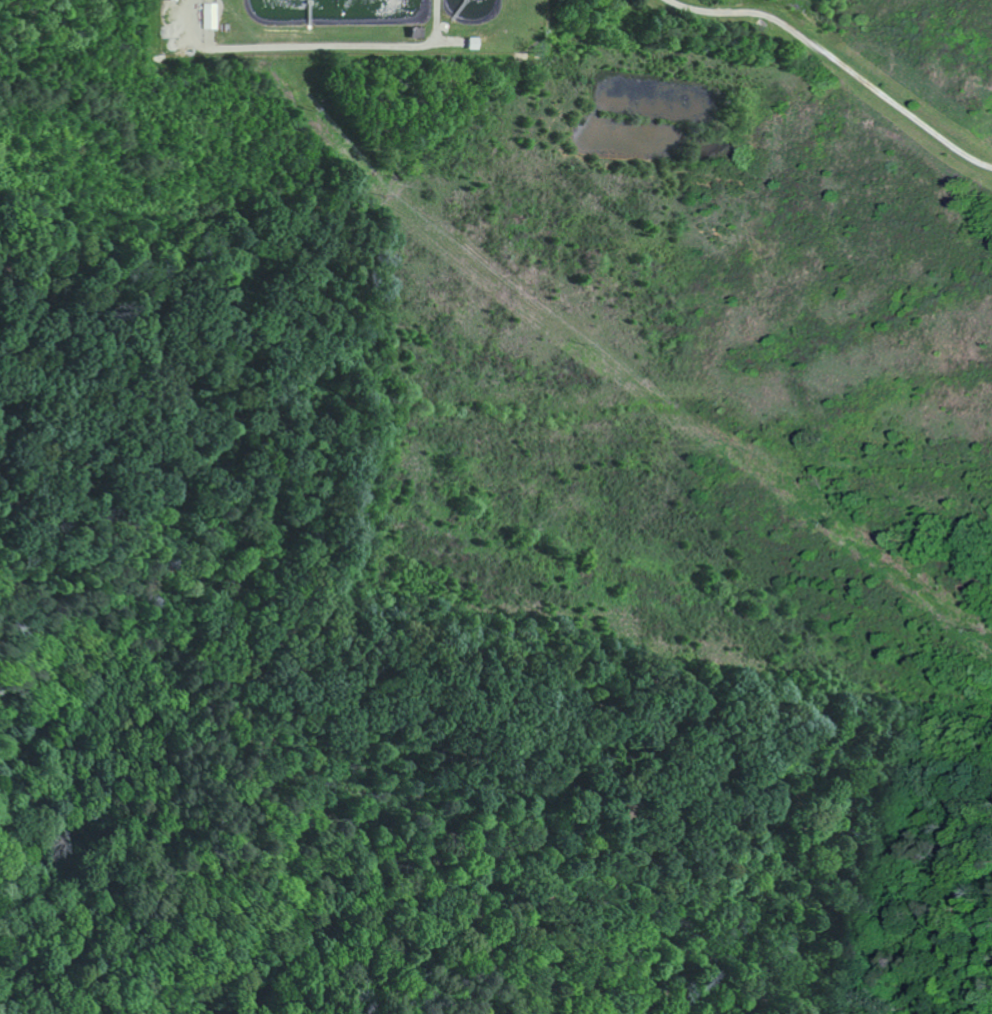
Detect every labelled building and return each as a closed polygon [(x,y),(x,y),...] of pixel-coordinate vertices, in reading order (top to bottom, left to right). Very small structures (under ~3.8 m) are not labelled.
[(221,26),(221,0),(209,0),(208,26),(221,26)]
